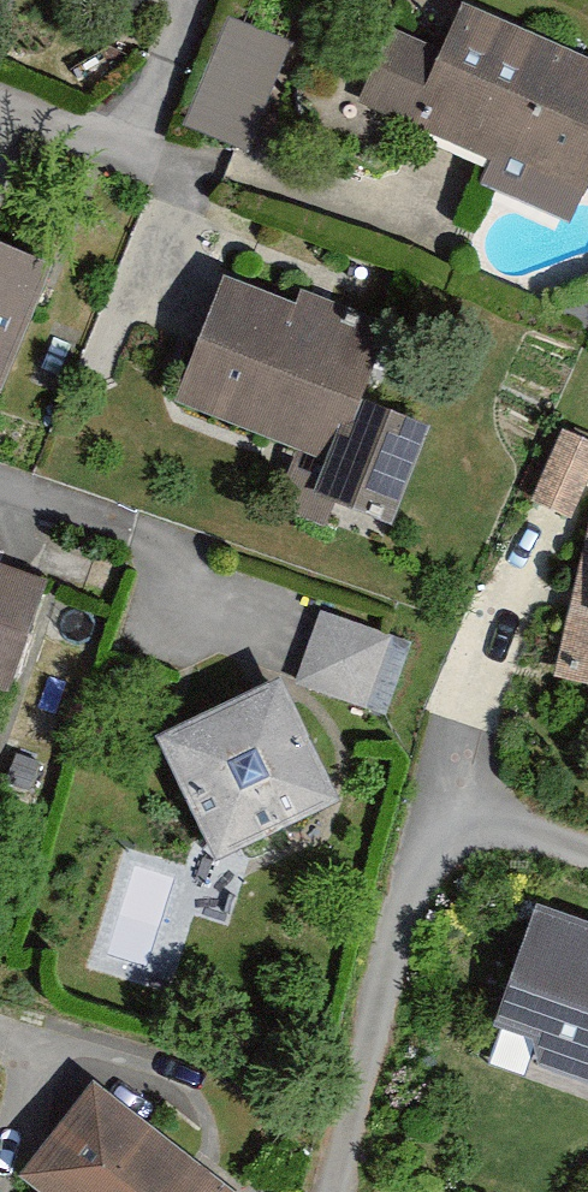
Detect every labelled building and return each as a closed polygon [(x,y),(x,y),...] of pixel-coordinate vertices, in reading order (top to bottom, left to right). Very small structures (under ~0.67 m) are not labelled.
[(572,221),(587,184),(587,52),(466,0),(464,0),(444,47),(391,25),(361,97),(489,152),(477,181),(572,221)] [(290,42),(227,17),(184,126),(247,151),(290,42)] [(38,271),(0,257),(0,371),(38,271)] [(206,288),(162,409),(312,464),(296,504),(373,532),(407,438),(340,413),(370,331),(288,301),(282,316),(206,288)] [(554,444),(526,512),(562,527),(587,465),(587,458),(554,444)] [(0,581),(0,683),(34,594),(0,581)] [(587,696),(587,584),(587,585),(567,581),(544,686),(587,696)] [(321,608),(299,681),(373,703),(395,631),(321,608)] [(281,672),(158,732),(214,848),(338,788),(281,672)] [(520,907),(473,1037),(587,1079),(587,932),(520,907)] [(84,1093),(11,1186),(19,1191),(211,1191),(84,1093)]
